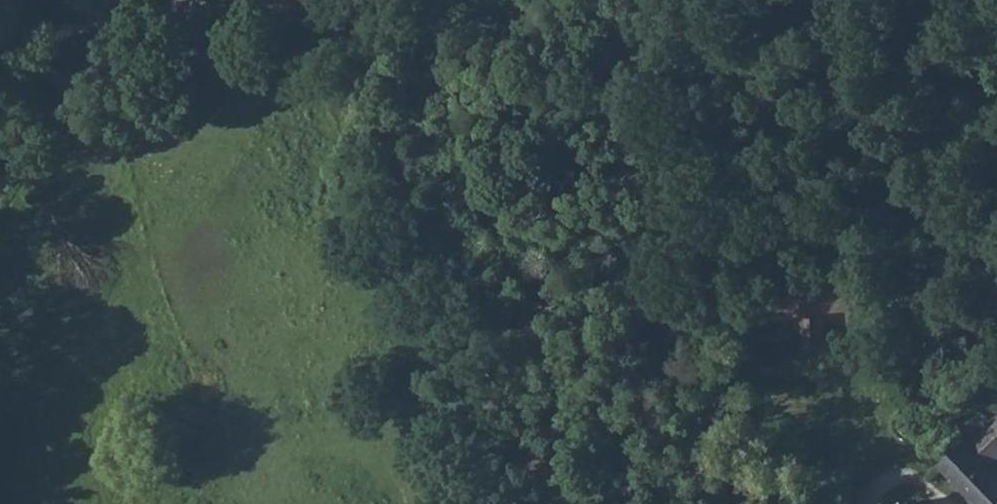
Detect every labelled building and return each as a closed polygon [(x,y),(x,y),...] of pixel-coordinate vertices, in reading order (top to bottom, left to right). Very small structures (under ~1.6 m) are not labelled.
[(832,316),(812,317),(811,343),(831,343),(832,316)] [(977,438),(996,460),(996,420),(977,438)] [(977,438),(951,462),(987,503),(996,503),(996,460),(977,438)]
